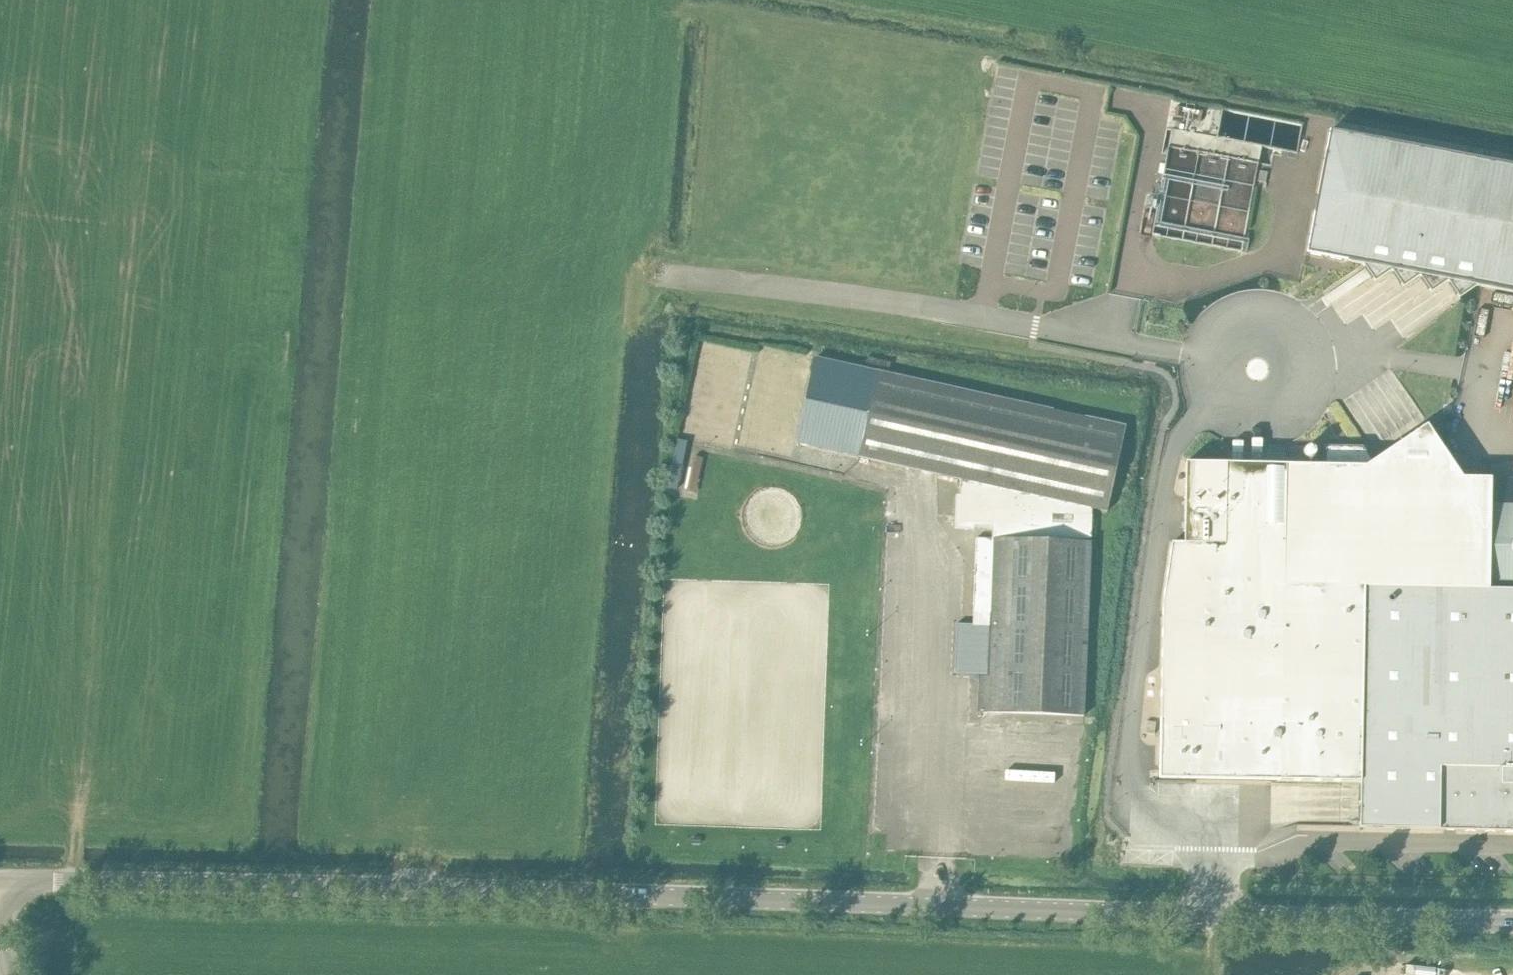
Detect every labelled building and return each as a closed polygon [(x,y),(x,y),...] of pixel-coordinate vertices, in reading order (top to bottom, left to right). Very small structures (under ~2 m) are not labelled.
[(1296,152),(1302,121),(1185,101),(1180,129),(1170,127),(1152,230),(1213,241),(1215,231),(1230,234),(1230,231),(1244,233),(1259,146),(1296,152)] [(1307,251),(1363,262),(1375,280),(1392,269),(1403,286),(1420,274),(1431,291),(1448,279),(1459,296),(1477,284),(1512,290),(1512,164),(1330,129),(1307,251)] [(1107,511),(1126,425),(876,370),(814,356),(795,442),(857,456),(960,478),(958,525),(991,526),(991,537),(975,537),(972,615),(972,623),(955,622),(953,672),(980,673),(978,711),(1084,715),(1090,541),(1091,541),(1092,508),(1107,511)] [(1462,477),(1427,424),(1373,461),(1362,445),(1326,444),(1325,465),(1284,464),(1283,504),(1227,503),(1228,463),(1185,462),(1184,543),(1171,543),(1163,603),(1159,778),(1280,781),(1362,782),(1361,828),(1441,829),(1441,830),(1512,831),(1512,478),(1462,477)] [(702,456),(683,452),(686,442),(675,440),(665,487),(695,493),(702,456)] [(1278,463),(1278,447),(1267,447),(1267,463),(1278,463)]
